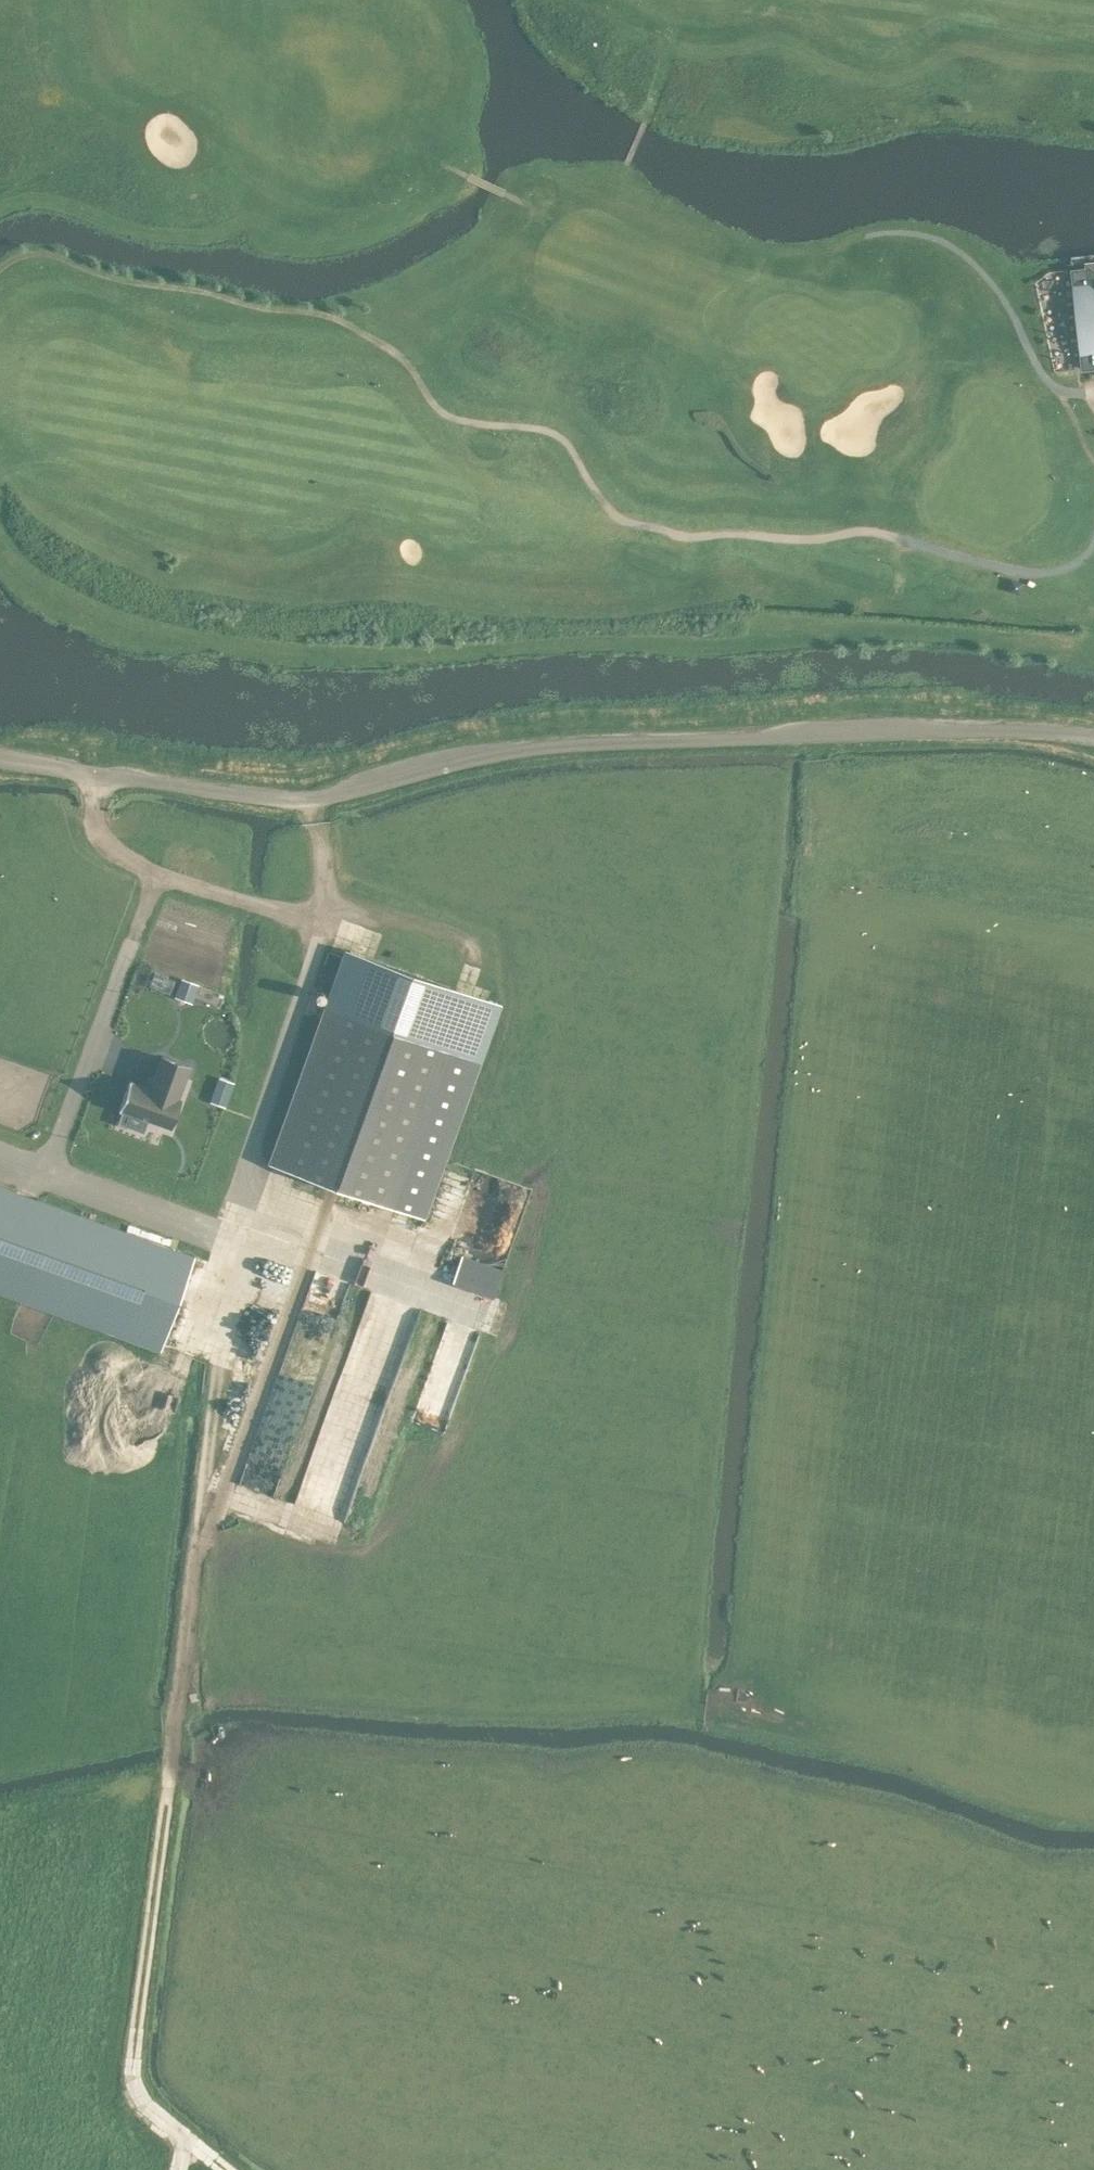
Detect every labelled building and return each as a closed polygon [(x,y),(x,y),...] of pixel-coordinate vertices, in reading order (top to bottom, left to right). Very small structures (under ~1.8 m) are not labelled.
[(1082,366),(1093,365),(1093,265),(1091,265),(1091,267),(1071,269),(1082,366)] [(497,1002),(471,992),(347,948),(271,1162),(394,1207),(420,1216),(497,1002)] [(196,981),(180,975),(173,993),(190,999),(196,981)] [(128,1078),(118,1107),(169,1125),(179,1097),(177,1096),(177,1095),(188,1064),(160,1054),(149,1084),(148,1086),(148,1085),(128,1078)] [(226,1091),(214,1087),(210,1099),(222,1103),(226,1091)] [(126,1331),(160,1343),(161,1341),(192,1253),(0,1184),(0,1285),(126,1331)]
